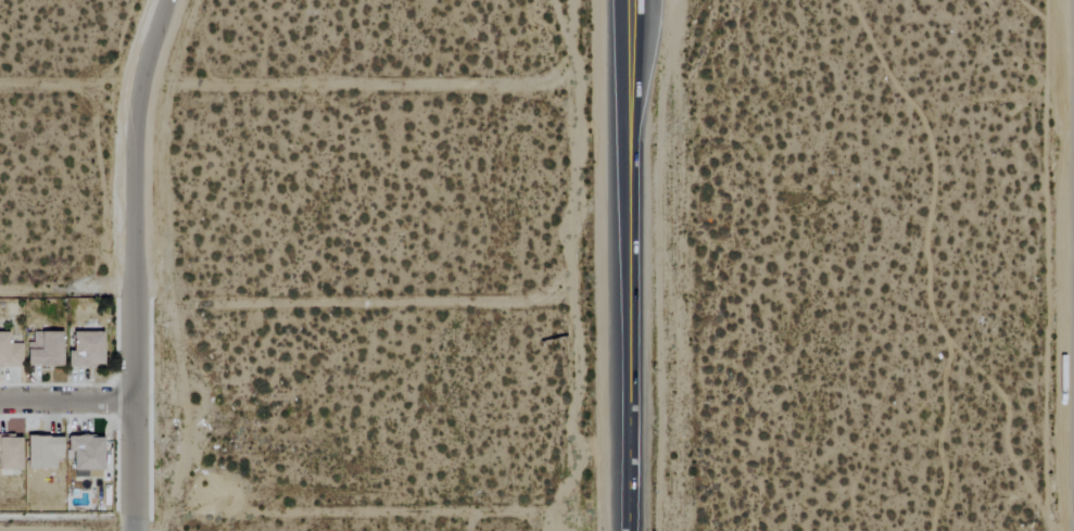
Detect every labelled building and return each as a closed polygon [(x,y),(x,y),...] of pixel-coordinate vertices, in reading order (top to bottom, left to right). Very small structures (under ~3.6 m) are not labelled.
[(24,367),(60,366),(59,332),(32,333),(32,342),(24,343),(24,367)] [(64,367),(101,368),(102,333),(70,332),(69,353),(65,352),(64,367)] [(20,367),(20,344),(6,343),(6,333),(0,333),(0,367),(20,367)] [(18,469),(18,435),(0,435),(0,470),(18,469)] [(25,470),(56,469),(55,460),(60,460),(60,437),(24,438),(25,470)] [(65,438),(66,462),(70,462),(71,471),(87,470),(88,478),(102,478),(101,437),(65,438)]
